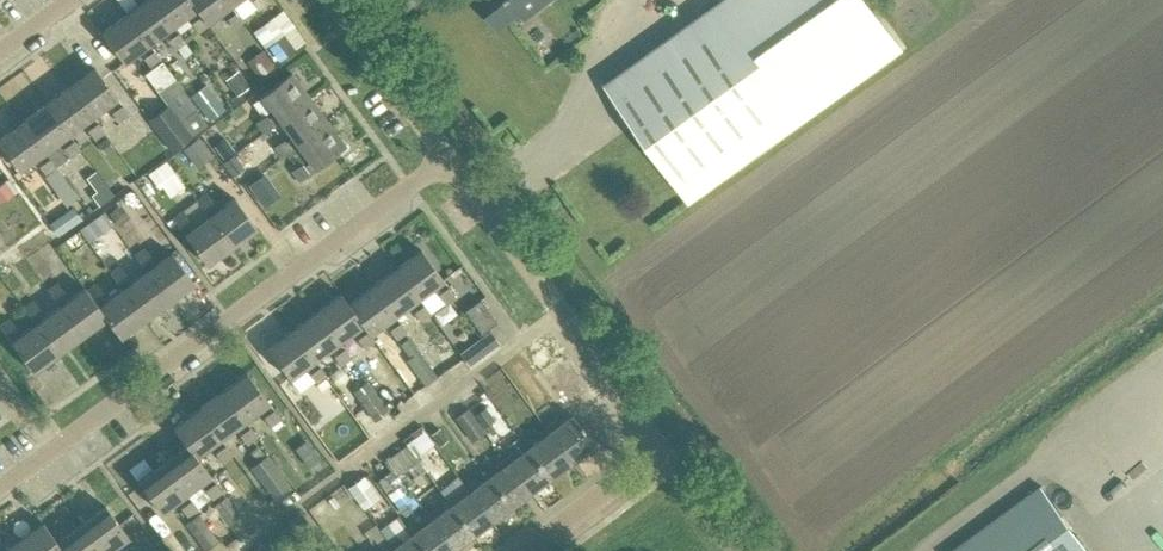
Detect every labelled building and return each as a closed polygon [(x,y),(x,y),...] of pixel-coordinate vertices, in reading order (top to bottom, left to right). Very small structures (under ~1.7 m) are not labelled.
[(165,32),(169,38),(166,40),(174,50),(184,43),(172,27),(152,0),(144,0),(125,14),(148,45),(165,32)] [(190,0),(152,0),(172,27),(189,15),(193,21),(191,23),(198,33),(208,25),(207,23),(190,0)] [(227,0),(190,0),(207,23),(225,10),(229,17),(226,19),(233,28),(243,21),(232,5),(231,6),(227,0)] [(251,1),(258,11),(268,3),(265,0),(252,0),(251,1)] [(498,28),(519,12),(519,11),(523,16),(539,4),(541,7),(550,0),(477,0),(498,28)] [(606,86),(690,204),(906,52),(869,0),(727,0),(606,86)] [(123,63),(141,50),(145,56),(142,58),(149,68),(159,61),(148,45),(125,14),(100,32),(123,63)] [(296,51),(295,49),(283,34),(267,46),(280,62),(296,51)] [(259,78),(274,66),(266,56),(251,67),(259,78)] [(117,122),(127,115),(94,68),(69,86),(91,117),(92,116),(109,104),(113,110),(110,112),(117,122)] [(238,96),(250,87),(238,70),(225,79),(238,96)] [(262,131),(278,120),(308,97),(290,72),(260,95),(273,113),(267,117),(264,114),(255,121),(262,131)] [(104,132),(92,116),(91,117),(69,86),(45,104),(67,134),(85,122),(89,128),(86,130),(93,140),(104,132)] [(209,121),(223,110),(211,95),(198,105),(209,121)] [(326,121),(308,97),(278,120),(291,137),(285,142),(283,139),(273,146),(280,156),(296,144),(326,121)] [(79,150),(67,134),(45,104),(20,121),(43,152),(61,139),(65,145),(62,147),(69,157),(79,150)] [(168,104),(148,120),(172,151),(192,135),(168,104)] [(43,152),(20,121),(0,136),(0,145),(18,170),(36,157),(40,163),(37,165),(45,175),(55,168),(43,152)] [(344,146),(326,121),(296,144),(309,162),(303,166),(301,163),(291,171),(298,180),(344,146)] [(153,132),(140,141),(141,144),(128,153),(140,170),(154,161),(167,152),(153,132)] [(197,168),(213,156),(198,137),(182,149),(197,168)] [(224,159),(235,151),(224,137),(213,145),(224,159)] [(105,154),(114,148),(106,138),(98,144),(105,154)] [(233,155),(223,163),(233,176),(243,169),(233,155)] [(161,159),(145,171),(164,196),(180,184),(161,159)] [(81,178),(98,200),(109,192),(92,170),(81,178)] [(263,174),(248,185),(256,196),(271,184),(263,174)] [(14,194),(4,180),(0,183),(0,204),(14,194)] [(196,200),(207,215),(230,246),(255,228),(232,197),(213,211),(209,205),(212,203),(204,192),(195,199),(196,200)] [(205,264),(230,246),(207,215),(196,200),(181,211),(181,210),(171,218),(205,264)] [(58,236),(81,218),(72,206),(49,224),(58,236)] [(103,212),(79,230),(88,242),(112,224),(103,212)] [(27,259),(51,242),(42,229),(18,247),(27,259)] [(17,247),(7,254),(13,263),(23,256),(17,247)] [(193,283),(171,252),(152,266),(148,260),(151,257),(144,248),(134,255),(146,270),(169,301),(193,283)] [(418,298),(418,297),(436,284),(440,290),(437,293),(444,303),(454,296),(420,249),(395,267),(418,298)] [(145,319),(169,301),(146,270),(129,283),(124,277),(127,275),(120,265),(110,273),(121,289),(122,288),(145,319)] [(394,315),(411,302),(416,308),(412,310),(419,320),(429,313),(418,297),(418,298),(395,267),(371,284),(393,315),(394,315)] [(106,318),(86,290),(84,287),(65,301),(60,295),(63,293),(56,283),(46,290),(58,306),(59,305),(82,336),(106,318)] [(122,288),(121,289),(104,301),(100,295),(102,293),(95,283),(86,290),(106,318),(120,337),(145,319),(122,288)] [(369,333),(387,320),(391,326),(389,328),(396,338),(406,330),(394,315),(393,315),(371,284),(347,302),(369,333)] [(338,341),(355,329),(360,335),(357,337),(364,347),(374,340),(369,333),(347,302),(340,293),(315,311),(338,341)] [(480,332),(495,321),(479,299),(463,310),(480,332)] [(58,354),(82,336),(59,305),(58,306),(41,319),(36,313),(39,310),(32,301),(22,308),(34,324),(35,323),(58,354)] [(314,359),(331,346),(335,353),(332,355),(339,365),(350,357),(338,341),(315,311),(291,329),(313,359),(314,359)] [(58,354),(35,323),(34,324),(16,337),(12,331),(15,329),(8,318),(0,324),(0,328),(33,372),(58,354)] [(288,377),(307,364),(311,370),(308,372),(315,382),(325,375),(314,359),(313,359),(291,329),(266,347),(288,377)] [(487,332),(464,349),(473,361),(496,345),(487,332)] [(405,360),(424,385),(437,376),(419,350),(405,360)] [(565,359),(542,376),(565,406),(588,389),(565,359)] [(242,420),(243,419),(260,407),(264,413),(261,415),(268,425),(278,418),(244,372),(220,390),(242,420)] [(388,411),(366,382),(352,392),(374,422),(388,411)] [(219,437),(236,425),(240,431),(237,433),(245,443),(255,435),(243,419),(242,420),(220,390),(196,407),(218,438),(219,437)] [(483,429),(485,427),(496,419),(493,415),(486,405),(473,415),(483,429)] [(194,456),(212,442),(216,448),(213,450),(220,460),(230,453),(219,437),(218,438),(196,407),(171,425),(185,444),(194,456)] [(454,419),(472,442),(485,432),(468,409),(454,419)] [(554,423),(546,429),(571,462),(593,445),(572,416),(558,427),(554,423)] [(438,428),(430,434),(439,446),(447,440),(438,428)] [(571,462),(546,429),(536,436),(539,440),(530,447),(551,477),(571,462)] [(420,452),(433,443),(424,432),(412,440),(420,452)] [(184,493),(202,480),(206,486),(203,488),(210,498),(219,491),(194,456),(185,444),(161,462),(184,493)] [(551,477),(530,447),(519,455),(516,451),(507,457),(532,491),(551,477)] [(250,467),(273,498),(291,484),(267,454),(250,467)] [(532,491),(507,457),(498,464),(501,468),(491,476),(513,505),(532,491)] [(159,511),(177,498),(181,504),(178,506),(186,516),(196,508),(184,493),(161,462),(136,480),(159,511)] [(405,513),(418,503),(391,469),(379,479),(405,513)] [(513,505),(491,476),(481,483),(478,479),(469,486),(494,519),(513,505)] [(362,477),(348,488),(363,509),(378,499),(362,477)] [(1042,485),(952,550),(1090,550),(1042,485)] [(494,519),(469,486),(460,492),(463,497),(453,504),(475,533),(494,519)] [(121,539),(125,545),(122,547),(125,550),(137,550),(138,550),(104,504),(79,522),(101,550),(105,550),(121,539)] [(475,533),(453,504),(443,511),(440,507),(431,514),(456,548),(475,533)] [(218,539),(198,513),(185,523),(205,549),(218,539)] [(431,514),(422,520),(426,525),(415,533),(428,550),(451,550),(456,548),(431,514)] [(55,540),(41,521),(17,539),(26,550),(63,550),(55,540)] [(79,522),(55,540),(63,550),(101,550),(79,522)] [(392,542),(398,538),(388,524),(378,531),(389,545),(392,542)] [(384,548),(389,545),(378,531),(374,526),(364,534),(376,550),(380,550),(384,548)] [(415,533),(405,540),(402,535),(398,538),(392,542),(399,550),(428,550),(415,533)] [(17,539),(1,550),(26,550),(17,539)] [(268,540),(253,550),(276,550),(268,540)] [(392,542),(389,545),(384,548),(386,550),(399,550),(392,542)]
